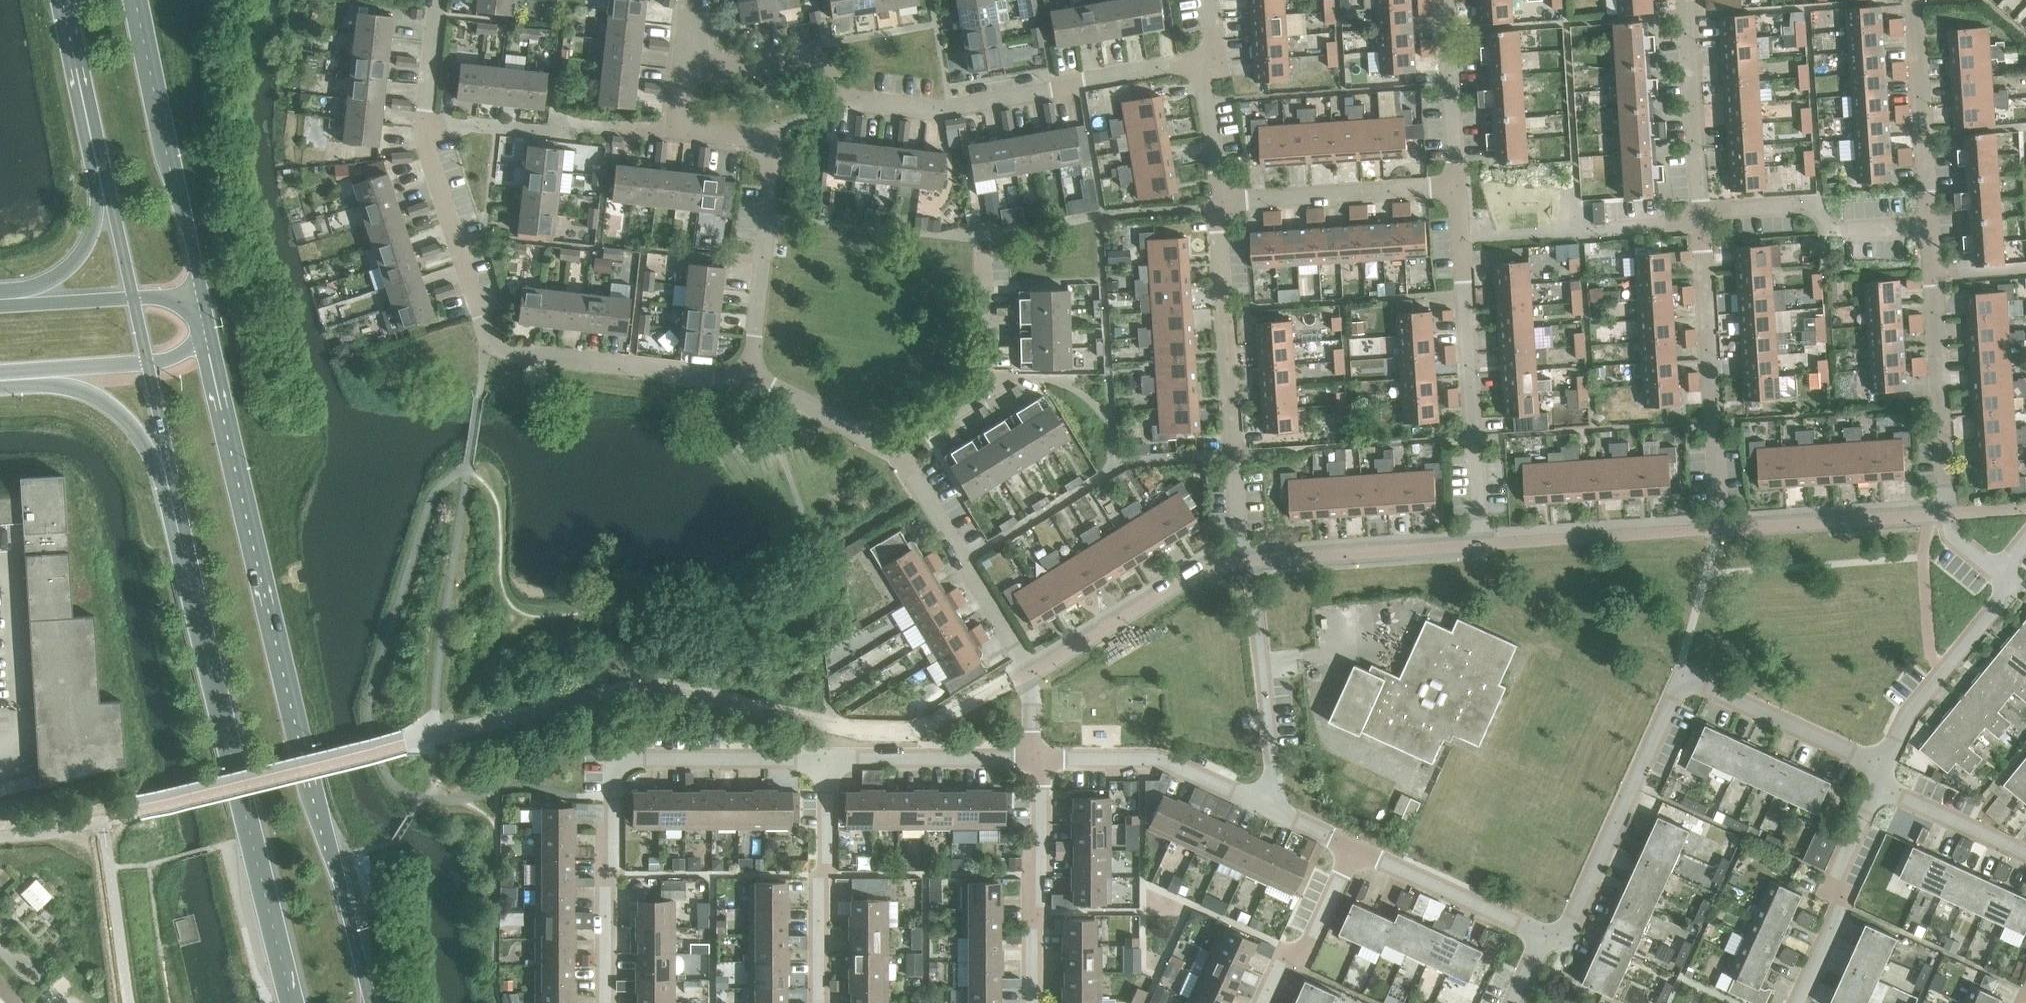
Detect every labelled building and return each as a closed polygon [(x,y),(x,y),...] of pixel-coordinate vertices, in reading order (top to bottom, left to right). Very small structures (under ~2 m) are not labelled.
[(475,11),(511,15),(512,0),(476,0),(475,11)] [(607,19),(642,23),(645,1),(637,0),(609,0),(607,19)] [(737,3),(741,24),(755,22),(756,32),(786,27),(784,16),(776,18),(773,0),(752,0),(737,3)] [(851,0),(828,0),(831,19),(853,15),(851,0)] [(853,15),(875,11),(873,0),(851,0),(853,15)] [(875,11),(896,7),(895,0),(873,0),(875,11)] [(1019,17),(1037,14),(1035,4),(1026,6),(1025,0),(1016,0),(1019,17)] [(1113,1),(1119,36),(1141,32),(1135,0),(1118,0),(1113,1)] [(1141,32),(1162,28),(1157,0),(1135,0),(1141,32)] [(1251,16),(1286,14),(1285,0),(1250,0),(1251,16)] [(1325,12),(1334,11),(1333,0),(1324,0),(1325,12)] [(1377,8),(1411,6),(1411,0),(1376,0),(1377,8)] [(1477,1),(1479,24),(1513,22),(1512,0),(1499,0),(1477,1)] [(1553,9),(1562,9),(1561,0),(1552,0),(1553,9)] [(1619,15),(1653,12),(1653,0),(1618,0),(1619,15)] [(1706,10),(1742,7),(1741,0),(1706,0),(1706,10)] [(1113,1),(1092,4),(1098,40),(1119,36),(1113,1)] [(957,8),(961,29),(996,23),(992,2),(957,8)] [(1092,4),(1071,8),(1077,43),(1098,40),(1092,4)] [(1431,5),(1419,5),(1419,14),(1432,14),(1431,5)] [(1377,8),(1378,30),(1413,27),(1411,6),(1377,8)] [(1846,9),(1848,31),(1882,29),(1881,6),(1846,9)] [(411,18),(420,19),(421,10),(412,8),(411,18)] [(1077,43),(1071,8),(1049,12),(1055,47),(1077,43)] [(809,13),(810,22),(819,21),(818,11),(809,13)] [(1334,11),(1325,12),(1326,24),(1335,24),(1334,11)] [(1791,27),(1783,27),(1784,35),(1796,34),(1795,22),(1804,21),(1803,12),(1790,13),(1791,27)] [(357,13),(354,35),(389,39),(392,16),(357,13)] [(1251,16),(1253,38),(1287,36),(1286,14),(1251,16)] [(1720,17),(1721,39),(1756,37),(1754,15),(1720,17)] [(1889,19),(1890,28),(1902,27),(1902,18),(1889,19)] [(607,19),(604,40),(640,44),(642,23),(607,19)] [(1795,22),(1796,34),(1805,34),(1804,21),(1795,22)] [(1614,24),(1617,68),(1626,198),(1653,196),(1652,182),(1664,181),(1663,165),(1651,166),(1649,139),(1667,138),(1666,121),(1648,123),(1646,96),(1659,95),(1657,79),(1645,80),(1643,53),(1656,52),(1655,36),(1642,36),(1641,22),(1614,24)] [(475,33),(485,34),(486,25),(476,23),(475,33)] [(961,29),(964,51),(999,45),(996,23),(961,29)] [(486,25),(485,34),(495,35),(496,26),(486,25)] [(1030,29),(1032,39),(1041,37),(1039,27),(1030,29)] [(1378,30),(1380,51),(1414,49),(1413,27),(1378,30)] [(1902,27),(1890,28),(1890,37),(1903,36),(1902,27)] [(1949,30),(1950,55),(2005,51),(2004,42),(1995,42),(1996,45),(1989,45),(1988,27),(1949,30)] [(518,37),(528,38),(529,29),(519,28),(518,37)] [(529,29),(528,38),(538,39),(539,30),(529,29)] [(1848,31),(1849,52),(1884,50),(1882,29),(1848,31)] [(1493,46),(1481,47),(1482,64),(1494,63),(1496,89),(1478,90),(1479,107),(1497,106),(1499,132),(1486,133),(1487,150),(1500,149),(1501,163),(1528,161),(1519,30),(1492,32),(1493,46)] [(1805,34),(1796,34),(1797,47),(1806,46),(1805,34)] [(354,35),(352,56),(387,60),(389,39),(354,35)] [(1253,38),(1254,60),(1289,57),(1287,36),(1253,38)] [(1041,37),(1032,39),(1033,48),(1042,47),(1041,37)] [(1721,39),(1723,61),(1757,59),(1756,37),(1721,39)] [(1421,40),(1422,49),(1434,48),(1434,39),(1421,40)] [(604,40),(602,62),(637,66),(640,44),(604,40)] [(648,49),(658,50),(659,41),(649,40),(648,49)] [(659,41),(658,50),(667,51),(668,42),(659,41)] [(1327,42),(1328,55),(1337,54),(1336,41),(1327,42)] [(449,43),(448,52),(455,53),(456,44),(449,43)] [(999,45),(964,51),(968,72),(1003,66),(999,45)] [(1434,48),(1422,49),(1422,57),(1435,57),(1434,48)] [(561,49),(560,58),(571,59),(572,51),(561,49)] [(1414,49),(1380,51),(1381,74),(1416,71),(1414,49)] [(1849,52),(1851,74),(1885,72),(1884,50),(1849,52)] [(2017,50),(2005,51),(2006,61),(2006,64),(2018,63),(2017,50)] [(1950,55),(1952,79),(1991,76),(1990,60),(1997,59),(1997,62),(2006,61),(2005,51),(1950,55)] [(1337,54),(1328,55),(1329,67),(1338,67),(1337,54)] [(352,56),(349,78),(385,82),(387,60),(352,56)] [(395,66),(405,67),(406,57),(396,56),(395,66)] [(406,57),(405,67),(414,68),(415,58),(406,57)] [(1289,57),(1254,60),(1256,82),(1290,80),(1289,57)] [(1723,61),(1724,82),(1759,80),(1757,59),(1723,61)] [(1892,62),(1893,71),(1905,70),(1905,61),(1892,62)] [(602,62),(600,83),(635,87),(637,66),(602,62)] [(455,99),(478,102),(482,66),(459,64),(455,99)] [(1798,65),(1799,77),(1808,77),(1807,64),(1798,65)] [(478,102),(499,104),(503,69),(482,66),(478,102)] [(499,104),(521,106),(524,71),(503,69),(499,104)] [(559,70),(558,80),(568,81),(569,72),(559,70)] [(1905,70),(1893,71),(1893,80),(1906,79),(1905,70)] [(524,71),(521,106),(543,109),(546,73),(524,71)] [(1851,74),(1852,96),(1887,93),(1885,72),(1851,74)] [(1952,79),(1954,103),(2008,99),(2007,90),(1999,90),(1999,93),(1993,93),(1991,76),(1952,79)] [(1808,77),(1799,77),(1800,90),(1809,89),(1808,77)] [(349,78),(347,99),(382,103),(385,82),(349,78)] [(1724,82),(1726,104),(1760,102),(1759,80),(1724,82)] [(635,87),(600,83),(597,106),(633,110),(635,87)] [(643,92),(653,93),(654,84),(644,83),(643,92)] [(654,84),(653,93),(663,94),(664,85),(654,84)] [(1852,96),(1854,117),(1888,115),(1887,93),(1852,96)] [(1108,120),(1110,130),(1164,120),(1159,96),(1120,103),(1123,120),(1117,121),(1117,119),(1108,120)] [(1353,96),(1345,97),(1345,106),(1353,105),(1353,96)] [(347,99),(345,121),(380,124),(382,103),(347,99)] [(390,108),(400,110),(401,100),(391,99),(390,108)] [(2008,99),(1954,103),(1955,127),(1995,125),(1993,107),(2000,107),(2000,109),(2009,109),(2008,99)] [(401,100),(400,110),(410,111),(411,101),(401,100)] [(1726,104),(1727,126),(1762,123),(1760,102),(1726,104)] [(1043,104),(1044,114),(1053,112),(1052,103),(1043,104)] [(1250,103),(1240,104),(1241,113),(1250,112),(1250,103)] [(1895,105),(1895,114),(1908,113),(1908,104),(1895,105)] [(1348,121),(1332,122),(1334,161),(1358,160),(1355,105),(1345,106),(1346,115),(1348,115),(1348,121)] [(1364,105),(1355,105),(1358,160),(1382,158),(1380,119),(1363,120),(1362,114),(1365,114),(1364,105)] [(1801,108),(1802,121),(1811,120),(1810,107),(1801,108)] [(1316,108),(1307,109),(1310,163),(1334,161),(1332,122),(1315,123),(1315,117),(1317,117),(1316,108)] [(1300,124),(1284,125),(1287,165),(1310,163),(1307,109),(1297,109),(1298,118),(1300,118),(1300,124)] [(1396,118),(1380,119),(1382,158),(1407,157),(1406,139),(1405,125),(1412,124),(1411,109),(1396,110),(1396,118)] [(1000,111),(1002,121),(1011,119),(1009,110),(1000,111)] [(1053,112),(1044,114),(1046,123),(1055,122),(1053,112)] [(1908,113),(1895,114),(1896,123),(1909,122),(1908,113)] [(1854,117),(1855,139),(1890,136),(1888,115),(1854,117)] [(856,116),(855,125),(864,126),(866,117),(856,116)] [(963,118),(954,119),(955,128),(963,127),(965,127),(963,118)] [(955,128),(954,119),(944,121),(946,130),(955,128)] [(1011,119),(1002,121),(1003,131),(1012,129),(1011,119)] [(1287,165),(1284,125),(1267,126),(1267,119),(1251,120),(1252,135),(1260,135),(1262,166),(1287,165)] [(1126,134),(1129,151),(1168,144),(1164,120),(1110,130),(1111,139),(1120,138),(1120,135),(1126,134)] [(1811,120),(1802,121),(1802,133),(1812,133),(1811,120)] [(380,124),(345,121),(342,143),(377,147),(380,124)] [(900,121),(898,130),(908,131),(909,122),(900,121)] [(1727,126),(1729,147),(1763,145),(1762,123),(1727,126)] [(1412,124),(1405,125),(1406,139),(1424,138),(1423,124),(1412,124)] [(864,126),(855,125),(854,135),(863,136),(864,126)] [(1074,127),(1052,131),(1058,166),(1080,162),(1074,127)] [(908,131),(898,130),(897,140),(906,141),(908,131)] [(1052,131),(1030,134),(1036,170),(1058,166),(1052,131)] [(1106,131),(1092,134),(1093,142),(1108,140),(1106,131)] [(1969,149),(1957,150),(1958,166),(1970,165),(1971,179),(1972,192),(1954,193),(1955,210),(1973,209),(1974,222),(1975,235),(1963,236),(1964,252),(1976,252),(1977,266),(2004,264),(2003,241),(1996,133),(1968,135),(1969,149)] [(1030,134),(1010,138),(1016,173),(1036,170),(1030,134)] [(611,146),(621,147),(622,138),(612,136),(611,146)] [(1855,139),(1857,160),(1891,158),(1890,136),(1855,139)] [(1010,138),(988,142),(994,177),(1016,173),(1010,138)] [(657,141),(656,151),(665,152),(666,142),(657,141)] [(832,177),(854,180),(858,144),(836,142),(832,177)] [(994,177),(988,142),(966,146),(972,181),(994,177)] [(854,180),(875,182),(879,146),(858,144),(854,180)] [(1116,167),(1118,177),(1172,168),(1168,144),(1129,151),(1132,167),(1125,168),(1125,166),(1116,167)] [(526,145),(524,167),(560,171),(562,149),(526,145)] [(1729,147),(1730,169),(1764,166),(1763,145),(1729,147)] [(700,146),(699,156),(708,157),(709,147),(700,146)] [(875,182),(897,184),(901,149),(879,146),(875,182)] [(1898,148),(1898,157),(1911,156),(1910,148),(1898,148)] [(897,184),(919,187),(923,151),(901,149),(897,184)] [(665,152),(656,151),(655,161),(664,162),(665,152)] [(923,151),(919,187),(941,189),(945,154),(923,151)] [(1804,151),(1805,164),(1814,163),(1813,151),(1804,151)] [(410,153),(400,154),(401,163),(411,162),(410,153)] [(401,163),(400,154),(391,154),(391,163),(401,163)] [(708,157),(699,156),(698,166),(707,167),(708,157)] [(1911,156),(1898,157),(1899,166),(1912,165),(1911,156)] [(1891,158),(1857,160),(1858,183),(1893,180),(1891,158)] [(1814,163),(1805,164),(1805,176),(1815,176),(1814,163)] [(354,164),(345,165),(345,178),(355,177),(354,164)] [(593,165),(592,175),(601,176),(602,166),(593,165)] [(611,200),(633,203),(637,168),(615,165),(611,200)] [(1764,166),(1730,169),(1731,191),(1766,189),(1764,166)] [(524,167),(522,189),(557,193),(560,171),(524,167)] [(633,203),(654,205),(658,170),(637,168),(633,203)] [(1172,168),(1118,177),(1120,186),(1128,185),(1128,183),(1134,181),(1137,199),(1176,192),(1172,168)] [(654,205),(676,208),(680,172),(658,170),(654,205)] [(676,208),(697,210),(701,175),(680,172),(676,208)] [(352,184),(359,205),(393,194),(386,173),(352,184)] [(601,176),(592,175),(591,184),(600,185),(601,176)] [(701,175),(697,210),(719,213),(723,177),(701,175)] [(1837,183),(1823,184),(1824,193),(1837,192),(1837,183)] [(522,189),(519,210),(555,214),(557,193),(522,189)] [(997,192),(983,194),(987,220),(1001,218),(997,192)] [(359,205),(366,226),(400,215),(393,194),(359,205)] [(1095,197),(1067,202),(1070,214),(1098,209),(1095,197)] [(425,202),(416,205),(418,214),(428,211),(425,202)] [(1410,202),(1401,203),(1402,216),(1411,215),(1410,202)] [(1593,202),(1594,225),(1606,224),(1604,202),(1593,202)] [(1402,216),(1401,203),(1392,204),(1393,216),(1402,216)] [(418,214),(416,205),(406,208),(409,217),(418,214)] [(1367,205),(1358,206),(1359,219),(1368,218),(1367,205)] [(1359,219),(1358,206),(1349,206),(1350,219),(1359,219)] [(589,208),(587,218),(597,219),(598,209),(589,208)] [(1324,208),(1315,209),(1316,222),(1325,221),(1324,208)] [(970,213),(964,214),(966,226),(980,223),(977,209),(970,210),(970,213)] [(1316,222),(1315,209),(1306,209),(1307,222),(1316,222)] [(555,214),(519,210),(517,232),(552,236),(555,214)] [(864,211),(863,224),(871,224),(872,211),(864,211)] [(1281,211),(1272,212),(1273,224),(1282,224),(1281,211)] [(1273,224),(1272,212),(1263,212),(1264,225),(1273,224)] [(1022,213),(1001,217),(1003,227),(1024,223),(1022,213)] [(366,226),(372,246),(406,235),(400,215),(366,226)] [(597,219),(587,218),(586,227),(596,228),(597,219)] [(916,218),(915,230),(927,231),(928,219),(916,218)] [(1425,222),(1403,223),(1405,258),(1427,256),(1425,222)] [(1403,223),(1381,224),(1383,259),(1405,258),(1403,223)] [(1381,224),(1360,226),(1362,260),(1383,259),(1381,224)] [(1360,226),(1338,227),(1340,262),(1362,260),(1360,226)] [(1338,227),(1317,229),(1319,263),(1340,262),(1338,227)] [(1317,229),(1295,230),(1297,265),(1319,263),(1317,229)] [(1295,230),(1273,232),(1276,266),(1297,265),(1295,230)] [(1146,248),(1147,265),(1187,262),(1185,238),(1154,240),(1153,232),(1138,233),(1139,249),(1146,248)] [(1276,266),(1273,232),(1251,233),(1253,268),(1276,266)] [(372,246),(379,267),(413,256),(406,235),(372,246)] [(1810,243),(1811,256),(1820,255),(1819,242),(1810,243)] [(438,243),(429,246),(432,255),(441,252),(438,243)] [(1597,243),(1585,243),(1585,252),(1597,251),(1597,243)] [(516,244),(515,253),(524,255),(525,245),(516,244)] [(1577,244),(1557,245),(1558,261),(1569,261),(1569,259),(1578,258),(1577,244)] [(432,255),(429,246),(420,249),(422,258),(432,255)] [(1735,248),(1737,270),(1771,268),(1770,246),(1735,248)] [(602,257),(612,258),(613,249),(603,248),(602,257)] [(558,258),(568,259),(569,250),(560,249),(558,258)] [(613,249),(612,258),(622,259),(623,250),(613,249)] [(569,250),(568,259),(578,260),(579,251),(569,250)] [(1677,252),(1677,261),(1690,260),(1689,251),(1677,252)] [(1129,252),(1107,252),(1107,265),(1130,264),(1129,252)] [(1635,254),(1636,277),(1671,275),(1669,252),(1635,254)] [(379,267),(386,287),(420,276),(413,256),(379,267)] [(1569,261),(1570,272),(1579,271),(1578,258),(1569,259),(1569,261)] [(599,259),(598,272),(610,273),(611,260),(599,259)] [(1133,280),(1134,290),(1188,286),(1187,262),(1147,265),(1149,282),(1142,282),(1142,280),(1133,280)] [(1495,264),(1496,286),(1531,284),(1529,262),(1495,264)] [(688,263),(685,286),(721,290),(723,267),(688,263)] [(1737,270),(1738,292),(1773,289),(1771,268),(1737,270)] [(645,271),(644,281),(653,282),(654,272),(645,271)] [(1812,274),(1813,287),(1822,286),(1821,274),(1812,274)] [(1636,277),(1638,298),(1672,296),(1671,275),(1636,277)] [(386,287),(392,308),(426,297),(420,276),(386,287)] [(1907,280),(1907,289),(1920,288),(1919,279),(1907,280)] [(1865,283),(1866,305),(1901,303),(1899,280),(1865,283)] [(653,282),(644,281),(642,291),(652,292),(653,282)] [(1116,281),(1106,282),(1106,290),(1117,290),(1116,281)] [(452,284),(442,287),(445,296),(454,293),(452,284)] [(1496,286),(1498,308),(1532,306),(1531,284),(1496,286)] [(1966,294),(1968,319),(2007,316),(2006,300),(2014,299),(2012,284),(1997,285),(1998,292),(1966,294)] [(685,286),(683,307),(718,311),(721,290),(685,286)] [(1150,296),(1151,313),(1190,310),(1188,286),(1134,290),(1135,299),(1143,299),(1143,296),(1150,296)] [(1679,287),(1680,296),(1692,295),(1692,286),(1679,287)] [(1822,286),(1813,287),(1814,299),(1823,299),(1822,286)] [(445,296),(442,287),(433,290),(436,299),(445,296)] [(517,323),(539,325),(543,290),(521,287),(517,323)] [(1738,292),(1740,313),(1774,311),(1773,289),(1738,292)] [(539,325),(561,327),(564,292),(543,290),(539,325)] [(1017,291),(1018,311),(1068,310),(1067,290),(1017,291)] [(1571,290),(1572,303),(1581,302),(1580,290),(1571,290)] [(1620,291),(1603,291),(1603,301),(1620,301),(1620,291)] [(561,327),(582,330),(586,294),(564,292),(561,327)] [(582,330),(603,332),(607,297),(586,294),(582,330)] [(1692,295),(1680,296),(1680,305),(1693,304),(1692,295)] [(330,296),(320,300),(322,306),(332,303),(330,296)] [(1638,298),(1639,320),(1674,318),(1672,296),(1638,298)] [(426,297),(392,308),(381,312),(388,333),(433,318),(426,297)] [(607,297),(603,332),(626,335),(629,299),(607,297)] [(2014,299),(2006,300),(2007,316),(2024,315),(2022,299),(2014,299)] [(1581,302),(1572,303),(1573,315),(1582,315),(1581,302)] [(1866,305),(1868,326),(1902,324),(1901,303),(1866,305)] [(1498,308),(1499,329),(1534,327),(1532,306),(1498,308)] [(683,307),(681,329),(716,332),(718,311),(683,307)] [(1018,311),(1018,331),(1068,329),(1068,310),(1018,311)] [(1136,328),(1137,338),(1192,334),(1190,310),(1151,313),(1152,329),(1145,330),(1145,327),(1136,328)] [(1439,311),(1440,320),(1452,319),(1452,310),(1439,311)] [(1397,313),(1399,336),(1433,334),(1432,311),(1397,313)] [(1740,313),(1741,335),(1776,332),(1774,311),(1740,313)] [(640,314),(639,324),(648,325),(649,315),(640,314)] [(1909,315),(1909,324),(1922,323),(1922,314),(1909,315)] [(1968,319),(1970,343),(2024,339),(2023,330),(2015,330),(2015,333),(2008,333),(2007,316),(1968,319)] [(1332,318),(1332,331),(1342,330),(1341,317),(1332,318)] [(1815,317),(1816,330),(1825,329),(1824,317),(1815,317)] [(1639,320),(1641,342),(1675,339),(1674,318),(1639,320)] [(1257,323),(1259,345),(1293,343),(1292,321),(1257,323)] [(1364,322),(1351,322),(1351,334),(1364,333),(1364,322)] [(1922,323),(1909,324),(1910,333),(1923,332),(1922,323)] [(648,325),(639,324),(638,334),(647,335),(648,325)] [(1868,326),(1869,348),(1904,346),(1902,324),(1868,326)] [(1499,329),(1500,351),(1535,349),(1534,327),(1499,329)] [(716,332),(681,329),(678,351),(714,355),(716,332)] [(1018,331),(1019,350),(1069,348),(1068,329),(1018,331)] [(1682,330),(1682,339),(1695,338),(1695,329),(1682,330)] [(1825,329),(1816,330),(1816,342),(1826,342),(1825,329)] [(1741,335),(1742,356),(1777,354),(1776,332),(1741,335)] [(1574,333),(1575,346),(1584,345),(1583,333),(1574,333)] [(1153,344),(1154,361),(1193,358),(1192,334),(1137,338),(1138,347),(1147,347),(1146,344),(1153,344)] [(1399,336),(1400,357),(1435,355),(1433,334),(1399,336)] [(1695,338),(1682,339),(1683,348),(1696,347),(1695,338)] [(1641,342),(1642,363),(1677,361),(1675,339),(1641,342)] [(1970,343),(1971,367),(2010,364),(2009,348),(2016,347),(2016,350),(2025,349),(2024,339),(1970,343)] [(346,343),(334,347),(338,358),(350,354),(346,343)] [(1259,345),(1260,367),(1295,364),(1293,343),(1259,345)] [(1441,346),(1442,355),(1455,354),(1454,345),(1441,346)] [(1584,345),(1575,346),(1576,358),(1585,358),(1584,345)] [(1869,348),(1871,370),(1905,367),(1904,346),(1869,348)] [(1069,348),(1019,350),(1019,370),(1069,368),(1069,348)] [(1334,349),(1334,362),(1344,361),(1343,349),(1334,349)] [(1500,351),(1502,373),(1536,370),(1535,349),(1500,351)] [(1455,354),(1442,355),(1443,364),(1455,363),(1455,354)] [(1742,356),(1744,378),(1778,376),(1777,354),(1742,356)] [(1400,357),(1402,379),(1436,377),(1435,355),(1400,357)] [(1912,358),(1912,367),(1925,366),(1924,357),(1912,358)] [(1140,376),(1140,386),(1195,382),(1193,358),(1154,361),(1155,377),(1149,378),(1148,375),(1140,376)] [(1818,360),(1818,373),(1828,372),(1827,360),(1818,360)] [(1344,361),(1334,362),(1335,374),(1344,374),(1344,361)] [(1642,363),(1643,385),(1678,382),(1677,361),(1642,363)] [(1260,367),(1261,388),(1296,386),(1295,364),(1260,367)] [(1973,391),(2025,387),(2025,378),(2018,378),(2018,381),(2011,381),(2010,364),(1971,367),(1973,391)] [(1925,366),(1912,367),(1913,376),(1926,375),(1925,366)] [(1905,367),(1871,370),(1872,392),(1907,390),(1905,367)] [(1605,368),(1595,368),(1595,376),(1605,376),(1605,368)] [(1502,373),(1503,394),(1538,392),(1536,370),(1502,373)] [(1685,373),(1685,382),(1698,381),(1697,372),(1685,373)] [(1828,372),(1818,373),(1819,385),(1828,385),(1828,372)] [(1577,376),(1578,389),(1587,388),(1586,376),(1577,376)] [(1778,376),(1744,378),(1745,400),(1759,399),(1780,398),(1778,376)] [(1402,379),(1403,401),(1438,398),(1436,377),(1402,379)] [(1698,381),(1685,382),(1686,391),(1699,390),(1698,381)] [(1156,392),(1157,409),(1196,406),(1195,382),(1140,386),(1141,395),(1150,395),(1150,392),(1156,392)] [(1678,382),(1643,385),(1645,407),(1680,405),(1678,382)] [(1010,389),(1015,396),(1021,393),(1016,386),(1010,389)] [(1261,388),(1263,410),(1297,408),(1296,386),(1261,388)] [(1974,415),(2014,412),(2012,395),(2019,395),(2019,397),(2025,397),(2025,387),(1973,391),(1974,415)] [(1444,389),(1445,398),(1458,397),(1457,388),(1444,389)] [(1587,388),(1578,389),(1579,402),(1588,401),(1587,388)] [(1336,392),(1337,405),(1347,404),(1346,392),(1336,392)] [(1538,392),(1503,394),(1505,417),(1514,416),(1515,432),(1549,430),(1547,412),(1539,413),(1538,392)] [(1021,393),(1015,396),(1019,404),(1025,400),(1021,393)] [(1042,396),(1025,406),(1051,449),(1068,438),(1042,396)] [(1458,397),(1445,398),(1445,407),(1458,406),(1458,397)] [(1438,398),(1403,401),(1404,423),(1439,421),(1438,398)] [(1347,404),(1337,405),(1338,418),(1347,417),(1347,404)] [(978,409),(982,417),(988,413),(983,406),(978,409)] [(1025,406),(1008,416),(1035,459),(1051,449),(1025,406)] [(1196,406),(1157,409),(1158,425),(1151,426),(1152,441),(1167,440),(1167,433),(1174,432),(1198,431),(1196,406)] [(1297,408),(1263,410),(1264,432),(1299,430),(1297,408)] [(1976,439),(2025,436),(2025,426),(2021,426),(2021,429),(2015,429),(2014,412),(1974,415),(1976,439)] [(988,413),(982,417),(987,424),(992,420),(988,413)] [(1008,416),(992,426),(1018,469),(1035,459),(1008,416)] [(1348,422),(1337,423),(1337,434),(1348,433),(1348,422)] [(945,429),(949,437),(955,433),(951,426),(945,429)] [(992,426),(976,436),(1002,479),(1018,469),(992,426)] [(1846,443),(1830,444),(1832,483),(1856,482),(1853,427),(1843,428),(1844,437),(1846,437),(1846,443)] [(1862,427),(1853,427),(1856,482),(1880,480),(1878,441),(1861,442),(1860,436),(1863,435),(1862,427)] [(1798,446),(1782,447),(1784,486),(1808,485),(1805,430),(1795,431),(1796,440),(1798,440),(1798,446)] [(1814,430),(1805,430),(1808,485),(1832,483),(1830,444),(1813,445),(1813,439),(1815,438),(1814,430)] [(1894,440),(1878,441),(1880,480),(1905,479),(1903,447),(1911,446),(1909,431),(1894,432),(1894,440)] [(1174,432),(1167,433),(1167,440),(1175,440),(1174,432)] [(955,433),(949,437),(954,444),(960,440),(955,433)] [(976,436),(959,446),(985,489),(1002,479),(976,436)] [(1977,463),(2017,460),(2016,443),(2022,443),(2022,445),(2025,445),(2025,436),(1976,439),(1977,463)] [(1784,486),(1782,447),(1765,448),(1765,441),(1749,442),(1750,457),(1758,457),(1760,488),(1784,486)] [(1628,442),(1619,443),(1622,497),(1646,496),(1644,456),(1627,458),(1626,451),(1629,451),(1628,442)] [(1612,459),(1596,460),(1598,499),(1622,497),(1619,443),(1609,444),(1610,452),(1612,452),(1612,459)] [(985,489),(959,446),(942,457),(968,499),(985,489)] [(1564,462),(1548,463),(1550,502),(1574,501),(1571,446),(1561,447),(1562,456),(1564,455),(1564,462)] [(1580,446),(1571,446),(1574,501),(1598,499),(1596,460),(1579,461),(1579,454),(1581,454),(1580,446)] [(1660,455),(1644,456),(1646,496),(1671,494),(1669,463),(1676,462),(1675,447),(1660,448),(1660,455)] [(1550,502),(1548,463),(1531,464),(1531,457),(1515,458),(1516,473),(1523,472),(1526,504),(1550,502)] [(1378,474),(1361,475),(1364,515),(1388,513),(1384,458),(1375,459),(1375,468),(1378,468),(1378,474)] [(1394,458),(1384,458),(1388,513),(1412,511),(1409,472),(1392,473),(1392,467),(1394,467),(1394,458)] [(1977,463),(1979,488),(2011,486),(2011,493),(2025,492),(2025,488),(2025,476),(2018,477),(2017,460),(1977,463)] [(1346,461),(1336,462),(1340,516),(1364,515),(1361,475),(1345,476),(1344,470),(1347,470),(1346,461)] [(1330,477),(1313,478),(1316,518),(1340,516),(1336,462),(1327,462),(1327,471),(1330,471),(1330,477)] [(1426,471),(1409,472),(1412,511),(1437,510),(1435,478),(1442,478),(1441,463),(1425,464),(1426,471)] [(1316,518),(1313,478),(1297,479),(1296,472),(1281,473),(1281,488),(1289,488),(1291,519),(1316,518)] [(22,523),(39,787),(124,766),(120,701),(99,702),(93,616),(72,617),(63,476),(19,478),(21,498),(0,499),(0,525),(22,523)] [(1078,476),(1071,481),(1074,487),(1082,482),(1078,476)] [(1074,487),(1071,481),(1064,485),(1067,491),(1074,487)] [(1170,497),(1156,505),(1177,539),(1198,526),(1181,499),(1188,495),(1180,482),(1166,490),(1170,497)] [(1046,497),(1038,501),(1042,507),(1049,502),(1046,497)] [(1136,500),(1128,505),(1156,551),(1177,539),(1156,505),(1142,514),(1139,509),(1141,507),(1136,500)] [(1042,507),(1038,501),(1031,506),(1034,511),(1042,507)] [(1130,522),(1115,530),(1136,564),(1156,551),(1128,505),(1120,510),(1124,517),(1126,516),(1130,522)] [(1013,517),(1005,521),(1009,527),(1016,522),(1013,517)] [(1009,527),(1005,521),(998,526),(1002,531),(1009,527)] [(1095,525),(1087,530),(1116,577),(1136,564),(1115,530),(1101,539),(1098,534),(1100,532),(1095,525)] [(1089,547),(1074,556),(1095,589),(1116,577),(1087,530),(1079,535),(1083,543),(1085,541),(1089,547)] [(869,549),(892,586),(938,558),(933,551),(922,557),(913,542),(909,541),(906,543),(898,531),(869,549)] [(1054,550),(1046,555),(1075,602),(1095,589),(1074,556),(1060,564),(1057,559),(1059,558),(1054,550)] [(1048,572),(1034,581),(1054,614),(1075,602),(1046,555),(1038,560),(1042,568),(1044,566),(1048,572)] [(892,586),(903,605),(938,583),(932,572),(942,566),(938,558),(892,586)] [(987,558),(980,563),(984,569),(991,564),(987,558)] [(1054,614),(1034,581),(1019,589),(1016,583),(1002,591),(1010,604),(1016,600),(1033,627),(1054,614)] [(903,605),(915,623),(960,595),(956,587),(945,594),(938,583),(903,605)] [(915,623),(926,641),(961,620),(954,609),(965,603),(960,595),(915,623)] [(1444,739),(1451,742),(1454,735),(1479,747),(1506,687),(1500,684),(1517,645),(1458,618),(1452,631),(1426,619),(1400,677),(1372,665),(1369,671),(1355,665),(1329,722),(1360,736),(1362,732),(1433,764),(1444,739)] [(926,641),(937,660),(983,632),(978,624),(968,631),(961,620),(926,641)] [(2006,643),(2025,660),(2025,630),(2021,626),(2006,643)] [(983,632),(937,660),(949,679),(979,661),(977,658),(980,657),(981,653),(977,646),(988,639),(983,632)] [(1992,661),(2025,689),(2025,660),(2006,643),(1992,661)] [(1977,678),(2006,702),(2014,692),(2025,702),(2025,689),(1992,661),(1977,678)] [(1977,678),(1963,696),(2005,731),(2012,723),(1998,712),(2006,702),(1977,678)] [(1963,696),(1948,714),(1977,737),(1985,727),(1999,739),(1999,738),(2004,732),(2005,731),(1963,696)] [(1948,714),(1934,731),(1976,766),(1983,758),(1969,747),(1977,737),(1948,714)] [(1691,756),(1713,766),(1727,734),(1706,725),(1691,756)] [(1976,766),(1934,731),(1919,749),(1947,773),(1956,763),(1970,774),(1976,766)] [(2004,732),(1999,738),(2007,745),(2012,738),(2004,732)] [(1713,766),(1734,775),(1748,744),(1727,734),(1713,766)] [(1734,775),(1754,785),(1769,753),(1748,744),(1734,775)] [(1754,785),(1775,794),(1789,763),(1769,753),(1754,785)] [(2021,800),(2025,794),(2025,757),(2003,785),(2021,800)] [(1983,758),(1976,766),(1980,769),(1987,762),(1983,758)] [(1775,794),(1796,804),(1810,772),(1789,763),(1775,794)] [(871,785),(871,770),(861,770),(861,785),(871,785)] [(882,770),(871,770),(871,785),(882,785),(882,770)] [(1935,770),(1931,778),(1939,781),(1943,773),(1935,770)] [(1810,772),(1796,804),(1817,813),(1831,782),(1810,772)] [(1122,781),(1122,795),(1137,796),(1137,781),(1122,781)] [(632,828),(658,828),(658,793),(632,793),(632,822),(632,828)] [(658,828),(685,828),(685,793),(658,793),(658,828)] [(685,828),(711,828),(711,793),(685,793),(685,828)] [(711,828),(737,828),(737,793),(711,793),(711,828)] [(737,828),(764,828),(764,793),(737,793),(737,828)] [(764,793),(764,828),(790,828),(790,822),(790,793),(764,793)] [(849,828),(871,828),(871,793),(845,793),(838,793),(838,822),(845,822),(845,828),(849,828)] [(871,828),(898,828),(898,793),(871,793),(871,828)] [(898,828),(924,828),(924,793),(898,793),(898,828)] [(924,828),(951,828),(951,793),(924,793),(924,828)] [(951,828),(977,828),(977,793),(951,793),(951,828)] [(977,793),(977,828),(1003,828),(1003,822),(1004,793),(977,793)] [(1147,828),(1171,839),(1185,807),(1161,796),(1149,823),(1147,828)] [(1681,804),(1693,810),(1696,802),(1685,796),(1681,804)] [(1073,798),(1073,824),(1108,824),(1108,798),(1103,798),(1073,798)] [(1411,798),(1402,817),(1412,822),(1421,803),(1411,798)] [(1696,802),(1693,810),(1704,815),(1708,807),(1696,802)] [(542,807),(542,834),(572,834),(571,807),(542,807)] [(1171,839),(1195,850),(1210,818),(1185,807),(1171,839)] [(1723,823),(1734,828),(1738,820),(1727,815),(1723,823)] [(1125,824),(1137,824),(1137,816),(1125,816),(1125,824)] [(1659,816),(1649,838),(1680,852),(1690,831),(1659,816)] [(1195,850),(1219,861),(1234,829),(1210,818),(1195,850)] [(1738,820),(1734,828),(1746,834),(1750,826),(1738,820)] [(845,822),(838,822),(838,830),(849,833),(849,828),(845,828),(845,822)] [(1073,824),(1073,851),(1108,851),(1108,824),(1073,824)] [(503,833),(515,833),(515,825),(503,825),(503,833)] [(1805,857),(1827,867),(1841,836),(1819,826),(1805,857)] [(1916,842),(1920,843),(1924,842),(1930,829),(1923,826),(1916,842)] [(1219,861),(1243,872),(1258,840),(1234,829),(1219,861)] [(536,834),(536,860),(572,860),(572,834),(542,834),(536,834)] [(1764,842),(1776,847),(1780,839),(1768,834),(1764,842)] [(1649,838),(1639,858),(1671,873),(1680,852),(1649,838)] [(1780,839),(1776,847),(1787,852),(1791,844),(1780,839)] [(1243,872),(1267,883),(1282,851),(1258,840),(1243,872)] [(1069,842),(1055,842),(1055,851),(1069,851),(1069,842)] [(1954,859),(1958,861),(1964,845),(1958,842),(1952,855),(1954,859)] [(503,847),(501,853),(506,858),(512,856),(514,850),(510,845),(503,847)] [(1964,845),(1958,861),(1961,862),(1965,861),(1971,848),(1964,845)] [(1899,877),(1921,887),(1935,855),(1914,846),(1909,855),(1902,852),(1890,877),(1898,881),(1899,877)] [(1069,851),(1055,851),(1055,859),(1069,859),(1069,851)] [(1073,851),(1073,877),(1108,877),(1108,851),(1073,851)] [(1282,851),(1267,883),(1291,894),(1293,889),(1306,862),(1282,851)] [(1774,853),(1769,863),(1780,868),(1784,858),(1774,853)] [(914,855),(893,855),(893,870),(914,870),(914,855)] [(1921,887),(1941,896),(1956,865),(1935,855),(1921,887)] [(687,857),(687,870),(699,870),(699,857),(687,857)] [(962,857),(952,857),(952,870),(962,870),(962,857)] [(1723,857),(1717,869),(1725,873),(1731,861),(1723,857)] [(648,858),(648,870),(657,870),(657,858),(648,858)] [(754,858),(754,871),(763,871),(763,858),(754,858)] [(1008,858),(1008,871),(1020,871),(1020,858),(1008,858)] [(1639,858),(1630,879),(1661,893),(1671,873),(1639,858)] [(672,859),(672,871),(684,871),(684,859),(672,859)] [(711,859),(711,870),(722,870),(722,859),(711,859)] [(795,859),(795,871),(807,871),(807,860),(807,859),(795,859)] [(536,860),(536,887),(572,886),(572,860),(536,860)] [(1995,878),(1999,879),(2006,864),(1999,861),(1994,874),(1995,878)] [(2006,864),(1999,879),(2003,881),(2007,880),(2012,867),(2006,864)] [(1941,896),(1962,906),(1976,874),(1956,865),(1941,896)] [(1158,867),(1151,882),(1154,883),(1161,868),(1158,867)] [(1725,873),(1717,869),(1712,880),(1720,884),(1725,873)] [(1962,906),(1983,915),(1997,884),(1976,874),(1962,906)] [(500,875),(500,886),(510,887),(510,875),(500,875)] [(1173,875),(1166,890),(1175,894),(1182,879),(1173,875)] [(1108,877),(1073,877),(1073,904),(1103,904),(1103,903),(1108,903),(1108,877)] [(35,878),(19,893),(37,911),(53,896),(35,878)] [(594,878),(581,878),(581,886),(594,886),(594,878)] [(851,895),(886,894),(886,879),(851,879),(851,895)] [(941,879),(928,879),(928,890),(941,890),(941,879)] [(1630,879),(1620,900),(1652,914),(1661,893),(1630,879)] [(684,880),(660,880),(660,898),(684,898),(684,880)] [(1771,880),(1762,900),(1794,914),(1802,895),(1771,880)] [(749,883),(749,909),(785,909),(785,882),(755,882),(755,883),(749,883)] [(962,883),(963,909),(998,909),(998,882),(968,883),(962,883)] [(1356,898),(1360,900),(1364,898),(1370,886),(1363,883),(1356,898)] [(1983,915),(2004,925),(2018,893),(1997,884),(1983,915)] [(1181,885),(1177,893),(1184,896),(1187,887),(1181,885)] [(536,887),(536,913),(572,913),(572,886),(536,887)] [(500,887),(499,899),(516,899),(516,888),(500,887)] [(1398,906),(1402,908),(1408,893),(1402,890),(1396,903),(1398,906)] [(13,892),(3,902),(12,912),(23,902),(13,892)] [(1408,893),(1402,908),(1405,910),(1409,909),(1415,896),(1408,893)] [(2004,925),(2025,934),(2025,932),(2025,897),(2018,893),(2004,925)] [(1215,899),(1210,910),(1221,914),(1226,903),(1215,899)] [(1704,899),(1699,910),(1707,914),(1712,903),(1704,899)] [(851,900),(851,927),(886,927),(886,901),(881,901),(881,900),(851,900)] [(1620,900),(1611,921),(1642,935),(1652,914),(1620,900)] [(1762,900),(1754,918),(1785,932),(1794,914),(1762,900)] [(638,901),(638,927),(673,927),(673,901),(667,901),(638,901)] [(1339,933),(1361,943),(1375,912),(1354,902),(1339,933)] [(749,909),(749,935),(785,935),(785,909),(749,909)] [(968,935),(968,936),(998,935),(998,909),(963,909),(963,935),(968,935)] [(1440,925),(1443,927),(1450,912),(1444,909),(1438,922),(1440,925)] [(1707,914),(1699,910),(1693,922),(1701,926),(1707,914)] [(1800,912),(1798,916),(1813,923),(1816,916),(1803,910),(1800,912)] [(1240,911),(1236,920),(1245,925),(1249,915),(1240,911)] [(1382,953),(1386,944),(1396,921),(1395,921),(1375,912),(1361,943),(1382,953)] [(1386,944),(1406,953),(1421,922),(1399,912),(1395,921),(1396,921),(1386,944)] [(1450,912),(1443,927),(1447,929),(1451,928),(1457,915),(1450,912)] [(499,913),(499,924),(509,924),(509,914),(499,913)] [(536,913),(536,939),(572,939),(572,927),(592,927),(592,913),(572,913),(536,913)] [(1335,916),(1329,928),(1338,932),(1344,921),(1335,916)] [(1813,923),(1798,916),(1796,920),(1797,924),(1810,930),(1813,923)] [(1252,918),(1248,926),(1259,931),(1263,923),(1252,918)] [(1754,918),(1745,937),(1777,951),(1785,932),(1754,918)] [(716,920),(716,936),(726,936),(726,920),(716,920)] [(1064,920),(1064,946),(1094,946),(1094,920),(1064,920)] [(1611,921),(1602,941),(1633,956),(1642,935),(1611,921)] [(1406,953),(1427,963),(1441,931),(1421,922),(1406,953)] [(1866,924),(1856,945),(1888,960),(1897,938),(1866,924)] [(1918,925),(1914,934),(1922,937),(1926,928),(1918,925)] [(638,927),(637,954),(673,954),(673,927),(638,927)] [(851,927),(851,953),(886,953),(886,927),(851,927)] [(1220,928),(1209,951),(1242,966),(1253,942),(1226,930),(1225,930),(1220,928)] [(1481,944),(1485,946),(1492,931),(1485,928),(1479,941),(1481,944)] [(1427,963),(1448,972),(1462,941),(1441,931),(1427,963)] [(749,935),(749,962),(785,962),(785,935),(749,935)] [(968,936),(968,962),(998,962),(998,935),(968,936)] [(1745,937),(1737,955),(1768,970),(1777,951),(1745,937)] [(1948,937),(1943,947),(1956,952),(1961,943),(1948,937)] [(1125,946),(1138,946),(1138,938),(1125,938),(1125,946)] [(536,939),(536,966),(572,966),(572,939),(536,939)] [(911,939),(911,949),(921,949),(921,939),(911,939)] [(1260,941),(1255,952),(1270,958),(1275,947),(1260,941)] [(1462,941),(1448,972),(1469,982),(1483,951),(1462,941)] [(1602,941),(1592,962),(1623,976),(1633,956),(1602,941)] [(1685,941),(1680,952),(1688,956),(1693,944),(1685,941)] [(698,944),(698,954),(709,954),(709,944),(698,944)] [(1660,944),(1655,956),(1669,963),(1675,950),(1660,944)] [(1856,945),(1847,966),(1878,980),(1888,960),(1856,945)] [(1064,946),(1064,972),(1099,972),(1100,946),(1094,946),(1064,946)] [(1783,949),(1781,953),(1796,960),(1799,954),(1787,948),(1783,949)] [(1204,978),(1231,990),(1242,966),(1209,951),(1199,975),(1204,978)] [(1688,956),(1680,952),(1674,963),(1682,967),(1688,956)] [(851,953),(851,980),(886,980),(886,953),(851,953)] [(1796,960),(1781,953),(1779,957),(1781,961),(1793,967),(1796,960)] [(637,954),(637,980),(673,980),(673,954),(637,954)] [(906,954),(906,976),(921,976),(921,954),(906,954)] [(583,955),(583,966),(594,966),(594,955),(583,955)] [(1737,955),(1728,975),(1735,978),(1728,992),(1753,1002),(1766,1002),(1772,989),(1762,984),(1768,970),(1737,955)] [(1170,956),(1168,961),(1181,967),(1183,962),(1170,956)] [(2012,976),(2022,980),(2025,970),(2025,964),(2018,961),(2012,976)] [(749,962),(749,988),(785,988),(785,962),(749,962)] [(968,988),(998,988),(1020,988),(1020,978),(998,978),(998,962),(968,962),(968,988)] [(1139,962),(1123,962),(1123,973),(1139,973),(1139,962)] [(1167,962),(1164,968),(1176,974),(1179,967),(1167,962)] [(1623,976),(1592,962),(1582,983),(1614,998),(1623,976)] [(1925,962),(1920,974),(1928,977),(1933,966),(1925,962)] [(928,963),(928,973),(937,973),(937,963),(928,963)] [(536,966),(536,992),(572,992),(572,966),(536,966)] [(1688,966),(1684,974),(1691,977),(1695,969),(1688,966)] [(1847,966),(1837,987),(1869,1001),(1878,980),(1847,966)] [(1064,972),(1064,999),(1099,999),(1099,972),(1064,972)] [(1928,977),(1920,974),(1914,985),(1922,989),(1928,977)] [(716,988),(716,989),(727,989),(727,977),(716,977),(716,988)] [(1193,1002),(1195,1002),(1225,1002),(1231,990),(1204,978),(1193,1002)] [(637,1002),(673,1002),(673,980),(637,980),(637,1002)] [(851,1002),(886,1002),(886,980),(851,980),(851,1002)] [(1296,1002),(1300,1002),(1334,1002),(1338,995),(1306,980),(1296,1002)] [(502,981),(502,989),(511,990),(511,981),(502,981)] [(615,991),(630,991),(630,981),(615,981),(615,991)] [(829,981),(829,991),(842,991),(842,981),(829,981)] [(1666,982),(1661,993),(1669,997),(1674,986),(1666,982)] [(1963,1002),(2001,1002),(2003,999),(1971,985),(1963,1002)] [(1150,1002),(1153,1002),(1164,1002),(1169,992),(1157,987),(1150,1002)] [(1837,987),(1830,1002),(1873,1002),(1869,1001),(1837,987)] [(749,1002),(785,1002),(785,988),(749,988),(749,1002)] [(963,1002),(998,1002),(998,988),(968,988),(968,989),(963,989),(963,1002)] [(1136,988),(1132,996),(1143,1001),(1146,993),(1136,988)] [(536,992),(536,1002),(572,1002),(572,992),(536,992)] [(502,994),(504,1002),(516,1002),(513,993),(506,993),(502,994)] [(1661,993),(1656,1002),(1666,1002),(1669,997),(1661,993)]
